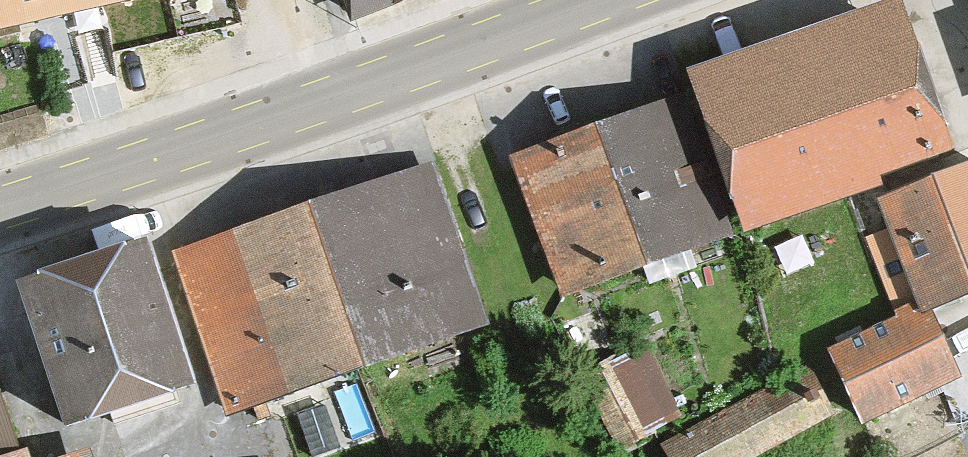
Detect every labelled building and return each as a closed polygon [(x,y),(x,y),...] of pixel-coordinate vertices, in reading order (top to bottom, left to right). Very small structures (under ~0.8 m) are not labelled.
[(139,0),(0,0),(0,32),(139,0)] [(392,0),(345,0),(351,16),(392,0)] [(897,0),(691,71),(745,226),(951,156),(897,0)] [(683,101),(512,167),(569,314),(740,248),(683,101)] [(884,198),(928,307),(967,291),(967,164),(884,198)] [(424,171),(176,253),(231,419),(479,337),(424,171)] [(18,287),(68,443),(197,402),(146,246),(18,287)] [(923,306),(832,349),(867,422),(958,378),(923,306)] [(661,421),(692,398),(653,345),(622,368),(661,421)] [(788,382),(660,456),(751,456),(812,422),(788,382)] [(0,404),(0,456),(19,456),(0,404)]
